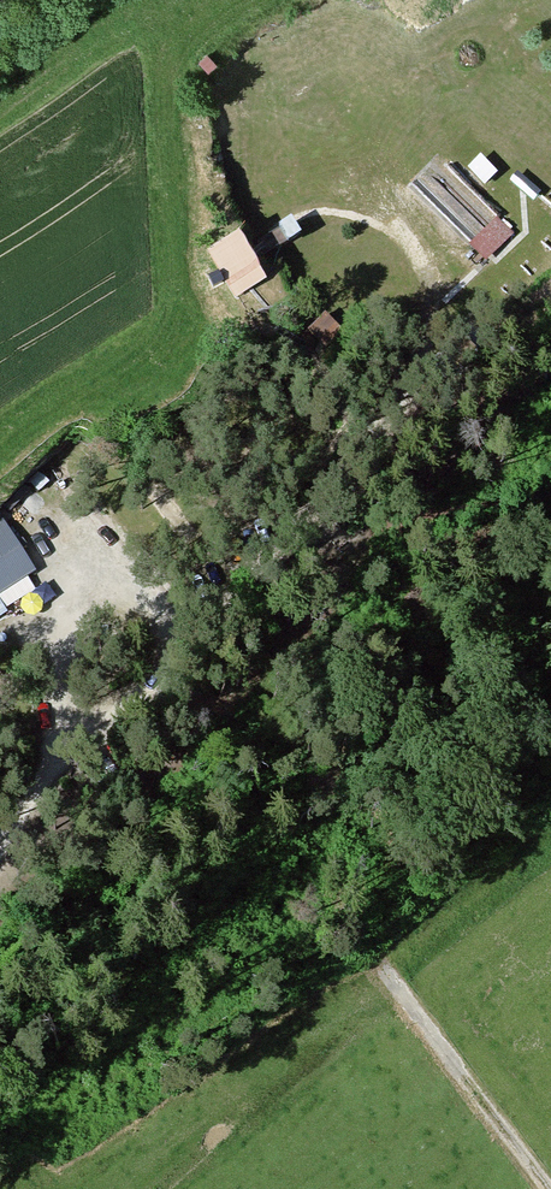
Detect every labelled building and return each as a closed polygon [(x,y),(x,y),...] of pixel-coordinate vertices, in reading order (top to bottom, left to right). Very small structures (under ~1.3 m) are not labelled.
[(207,54),(200,62),(208,70),(215,62),(207,54)] [(302,237),(291,221),(279,228),(290,244),(302,237)] [(496,221),(471,248),(485,261),(510,234),(496,221)] [(263,281),(239,236),(213,251),(237,295),(263,281)] [(339,329),(322,319),(314,334),(331,344),(339,329)] [(16,526),(0,535),(0,587),(38,566),(16,526)]
